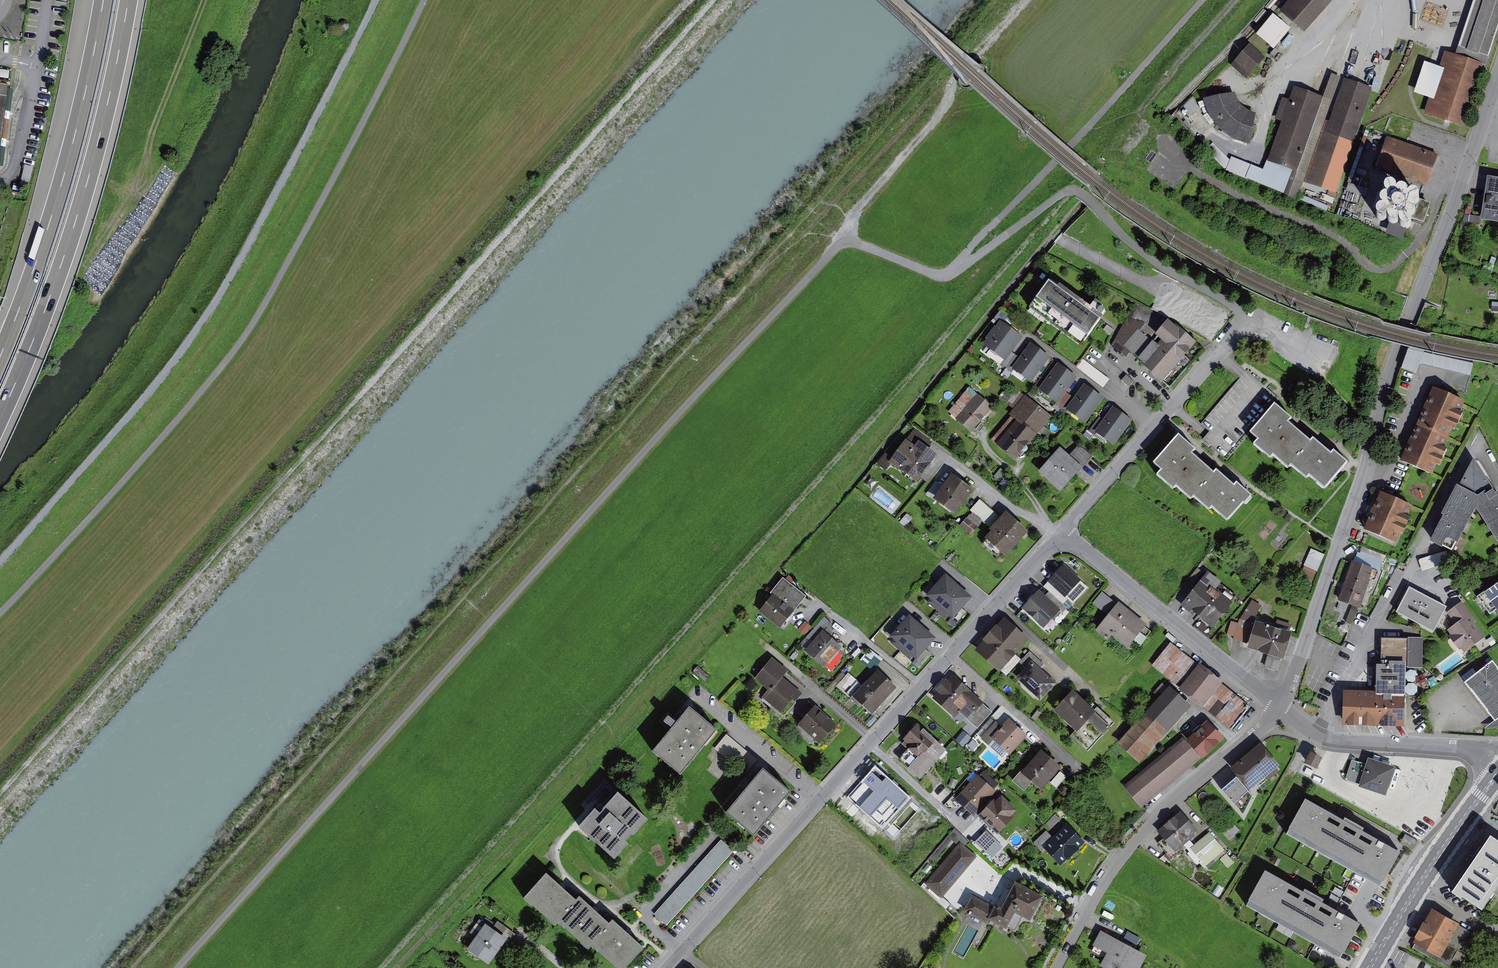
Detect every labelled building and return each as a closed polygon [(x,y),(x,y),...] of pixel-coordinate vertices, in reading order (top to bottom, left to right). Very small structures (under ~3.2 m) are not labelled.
[(1282,10),(1305,32),(1334,0),(1291,0),(1282,10)] [(1455,54),(1446,51),(1440,68),(1424,62),(1413,93),(1432,99),(1427,114),(1461,126),(1483,66),(1487,67),(1497,36),(1497,0),(1474,0),(1455,54)] [(1286,27),(1273,14),(1257,34),(1271,45),(1286,27)] [(342,26),(342,28),(344,30),(346,31),(348,31),(350,30),(351,28),(352,26),(352,24),(351,23),(349,21),(348,21),(346,21),(344,21),(343,23),(342,25),(342,26)] [(1263,57),(1249,45),(1232,64),(1246,76),(1249,72),(1263,57)] [(1341,77),(1331,74),(1323,98),(1297,172),(1288,196),(1298,200),(1341,77)] [(1374,88),(1345,78),(1307,182),(1335,193),(1374,88)] [(5,167),(16,89),(12,88),(13,81),(0,79),(0,166),(5,167)] [(1295,88),(1267,161),(1292,171),(1297,172),(1323,98),(1295,88)] [(1237,98),(1236,93),(1204,98),(1209,114),(1216,126),(1227,136),(1239,143),(1250,145),(1256,113),(1252,112),(1248,110),(1247,109),(1242,106),(1241,104),(1238,100),(1237,98)] [(1198,101),(1193,96),(1184,106),(1189,111),(1198,101)] [(1188,115),(1183,120),(1200,140),(1206,135),(1188,115)] [(1441,155),(1390,136),(1378,164),(1430,184),(1441,155)] [(1227,170),(1231,160),(1214,143),(1207,150),(1227,170)] [(1231,160),(1227,170),(1246,178),(1251,164),(1232,157),(1231,160)] [(1251,164),(1246,178),(1285,194),(1292,171),(1267,161),(1264,169),(1251,164)] [(1488,177),(1481,220),(1497,222),(1497,179),(1488,177)] [(1393,198),(1395,197),(1397,195),(1398,193),(1398,191),(1397,189),(1396,188),(1395,186),(1393,185),(1391,185),(1389,186),(1387,187),(1386,189),(1385,191),(1385,193),(1386,195),(1387,196),(1389,197),(1391,198),(1393,198)] [(1405,202),(1407,201),(1409,199),(1409,197),(1410,195),(1409,193),(1408,192),(1407,190),(1405,189),(1403,189),(1401,190),(1399,191),(1398,193),(1397,195),(1397,197),(1398,199),(1399,200),(1401,201),(1403,202),(1405,202)] [(1417,206),(1419,205),(1420,204),(1421,202),(1422,200),(1421,198),(1420,196),(1419,195),(1417,194),(1415,194),(1413,194),(1411,195),(1410,197),(1409,199),(1409,201),(1410,203),(1411,205),(1413,206),(1415,206),(1417,206)] [(1388,209),(1390,209),(1392,207),(1393,205),(1393,203),(1393,201),(1392,199),(1390,198),(1388,197),(1386,197),(1384,198),(1382,199),(1381,200),(1381,202),(1381,204),(1381,206),(1383,208),(1384,209),(1386,210),(1388,209)] [(1400,213),(1402,213),(1404,211),(1405,209),(1405,207),(1405,205),(1404,203),(1402,202),(1400,201),(1398,201),(1396,202),(1395,203),(1393,204),(1393,206),(1393,208),(1393,210),(1395,212),(1396,213),(1398,214),(1400,213)] [(1412,218),(1414,217),(1416,216),(1417,214),(1417,212),(1417,210),(1416,208),(1414,206),(1412,206),(1410,205),(1408,206),(1407,207),(1405,209),(1405,211),(1405,213),(1405,215),(1407,216),(1408,218),(1410,218),(1412,218)] [(1384,221),(1386,221),(1388,219),(1389,217),(1389,215),(1389,213),(1388,211),(1386,210),(1384,209),(1382,209),(1380,210),(1378,211),(1377,212),(1377,214),(1377,216),(1377,218),(1378,220),(1380,221),(1382,222),(1384,221)] [(1396,225),(1398,225),(1400,223),(1401,221),(1401,219),(1401,217),(1400,215),(1398,214),(1396,213),(1394,213),(1392,214),(1390,215),(1389,216),(1389,218),(1389,220),(1389,222),(1391,224),(1392,225),(1394,226),(1396,225)] [(1408,230),(1410,229),(1412,227),(1413,226),(1413,224),(1413,221),(1412,220),(1410,218),(1408,217),(1406,217),(1404,218),(1403,219),(1401,221),(1401,223),(1401,225),(1401,227),(1403,228),(1404,229),(1406,230),(1408,230)] [(1108,318),(1055,280),(1035,308),(1088,346),(1108,318)] [(1169,324),(1137,302),(1115,345),(1129,357),(1134,352),(1166,385),(1200,344),(1172,320),(1169,324)] [(1027,337),(1004,320),(986,344),(1009,362),(1027,337)] [(1055,358),(1035,343),(1015,368),(1035,384),(1055,358)] [(1407,347),(1403,367),(1418,370),(1420,363),(1471,373),(1474,360),(1407,347)] [(1081,377),(1062,363),(1042,390),(1061,404),(1081,377)] [(1108,398),(1088,383),(1069,410),(1089,424),(1108,398)] [(997,406),(973,385),(950,411),(974,432),(997,406)] [(1472,402),(1438,387),(1405,461),(1439,476),(1444,466),(1447,468),(1456,450),(1451,448),(1460,429),(1463,431),(1471,414),(1468,412),(1472,402)] [(1056,417),(1028,395),(1012,414),(1020,420),(1000,446),(1019,462),(1056,417)] [(1293,417),(1275,402),(1251,432),(1260,439),(1256,444),(1273,458),(1276,455),(1291,468),(1294,465),(1309,477),(1312,474),(1328,488),(1350,462),(1336,450),(1333,453),(1315,438),(1312,441),(1289,422),(1293,417)] [(1136,420),(1117,406),(1098,432),(1117,446),(1136,420)] [(936,442),(917,429),(893,463),(921,483),(941,455),(931,448),(936,442)] [(1246,503),(1253,495),(1238,482),(1235,485),(1217,469),(1215,473),(1192,453),(1196,449),(1179,434),(1154,463),(1162,470),(1158,474),(1174,488),(1177,485),(1192,498),(1195,495),(1210,508),(1213,506),(1229,520),(1245,502),(1246,503)] [(1074,455),(1065,448),(1043,473),(1065,493),(1097,456),(1083,444),(1074,455)] [(1479,504),(1497,534),(1497,495),(1477,461),(1436,540),(1455,549),(1479,504)] [(978,491),(956,474),(937,499),(960,516),(978,491)] [(1419,507),(1386,492),(1369,530),(1402,545),(1406,534),(1410,536),(1418,519),(1415,517),(1419,507)] [(960,524),(972,534),(983,521),(988,526),(998,514),(982,499),(960,524)] [(1033,533),(1010,512),(994,530),(997,532),(990,540),(1010,558),(1033,533)] [(1325,556),(1313,551),(1302,578),(1314,583),(1325,556)] [(1450,551),(1423,560),(1426,571),(1454,562),(1450,551)] [(1380,569),(1357,561),(1342,601),(1365,609),(1380,569)] [(1083,581),(1066,565),(1052,580),(1068,596),(1083,581)] [(1225,582),(1212,571),(1184,607),(1198,617),(1199,615),(1217,628),(1237,603),(1219,590),(1225,582)] [(971,597),(948,576),(932,594),(956,615),(971,597)] [(810,596),(786,579),(761,612),(784,629),(810,596)] [(1480,595),(1492,613),(1497,609),(1497,583),(1480,595)] [(1446,606),(1408,586),(1395,612),(1433,632),(1446,606)] [(1061,610),(1041,591),(1026,607),(1046,626),(1061,610)] [(1151,625),(1123,602),(1099,631),(1112,641),(1116,637),(1131,649),(1151,625)] [(1255,602),(1243,620),(1253,623),(1262,606),(1255,602)] [(1453,613),(1461,624),(1453,630),(1470,653),(1489,639),(1478,624),(1481,622),(1466,603),(1453,613)] [(940,637),(914,615),(895,636),(921,659),(940,637)] [(1033,640),(1007,617),(978,650),(1004,673),(1033,640)] [(1241,624),(1234,622),(1231,634),(1233,635),(1238,636),(1236,639),(1241,641),(1247,643),(1253,623),(1243,620),(1241,624)] [(1296,634),(1260,624),(1252,650),(1272,655),(1268,668),(1275,670),(1281,671),(1284,660),(1288,661),(1296,634)] [(845,648),(826,631),(808,651),(827,668),(845,648)] [(1412,639),(1387,639),(1386,665),(1381,665),(1381,692),(1348,691),(1347,723),(1348,723),(1375,724),(1409,725),(1410,700),(1412,639)] [(1254,706),(1174,643),(1155,667),(1235,730),(1254,706)] [(875,669),(882,657),(875,653),(868,665),(875,669)] [(792,671),(775,658),(757,679),(771,690),(764,698),(784,714),(795,700),(798,702),(805,693),(786,678),(792,671)] [(1494,660),(1466,682),(1497,722),(1497,721),(1497,665),(1494,660)] [(1061,684),(1036,661),(1020,679),(1045,702),(1061,684)] [(901,688),(881,670),(856,698),(876,716),(901,688)] [(987,704),(955,674),(934,697),(957,718),(970,705),(979,713),(987,704)] [(1121,744),(1144,764),(1196,707),(1174,687),(1121,744)] [(1101,713),(1077,691),(1058,712),(1082,734),(1101,713)] [(841,726),(818,706),(801,725),(823,746),(841,726)] [(722,734),(694,710),(656,755),(685,779),(722,734)] [(1032,736),(1012,718),(994,738),(1014,756),(1032,736)] [(1229,740),(1212,721),(1190,742),(1207,760),(1229,740)] [(927,729),(902,758),(925,779),(951,750),(927,729)] [(1205,760),(1186,737),(1127,787),(1146,810),(1205,760)] [(1263,746),(1262,744),(1232,770),(1241,779),(1252,793),(1282,768),(1263,746)] [(1066,768),(1045,750),(1025,774),(1045,791),(1066,768)] [(1321,759),(1309,753),(1304,763),(1316,769),(1321,759)] [(1343,788),(1364,796),(1366,790),(1361,789),(1369,765),(1362,762),(1352,759),(1343,788)] [(1400,769),(1371,760),(1369,765),(1361,789),(1366,790),(1390,798),(1400,769)] [(889,788),(870,771),(850,795),(883,823),(899,804),(886,792),(889,788)] [(795,795),(768,772),(730,816),(757,840),(795,795)] [(1023,812),(980,775),(958,799),(1002,836),(1023,812)] [(1252,793),(1241,779),(1232,787),(1225,793),(1246,815),(1257,797),(1252,793)] [(653,824),(622,796),(603,817),(599,813),(582,832),(618,865),(633,848),(630,846),(636,840),(638,841),(653,824)] [(1365,827),(1347,817),(1345,820),(1307,799),(1287,833),(1382,886),(1402,852),(1364,830),(1365,827)] [(1203,832),(1184,811),(1161,832),(1179,853),(1203,832)] [(1087,842),(1071,825),(1047,847),(1063,864),(1087,842)] [(1228,850),(1213,832),(1209,835),(1194,849),(1209,866),(1228,850)] [(1491,836),(1452,893),(1461,899),(1462,896),(1482,910),(1497,887),(1497,841),(1491,836)] [(737,851),(724,840),(657,914),(670,926),(737,851)] [(980,857),(962,842),(928,883),(946,898),(980,857)] [(1220,858),(1229,867),(1236,861),(1227,852),(1220,858)] [(1391,876),(1397,880),(1411,857),(1406,854),(1391,876)] [(580,895),(548,868),(527,893),(558,920),(560,917),(580,895)] [(1325,899),(1306,888),(1304,891),(1266,870),(1247,905),(1341,958),(1361,923),(1323,902),(1325,899)] [(992,925),(994,920),(1011,928),(1019,912),(1035,921),(1048,896),(1020,881),(1005,910),(976,895),(967,912),(992,925)] [(583,892),(580,895),(560,917),(591,944),(594,940),(613,919),(583,892)] [(1458,921),(1432,907),(1414,940),(1441,954),(1458,921)] [(1134,914),(1131,921),(1139,925),(1142,919),(1134,914)] [(617,915),(613,919),(594,940),(625,967),(647,943),(617,915)] [(470,949),(492,965),(501,952),(504,955),(518,936),(500,922),(495,928),(482,919),(470,936),(477,941),(470,949)] [(1112,951),(1106,963),(1115,967),(1144,967),(1152,952),(1106,929),(1098,944),(1112,951)]
